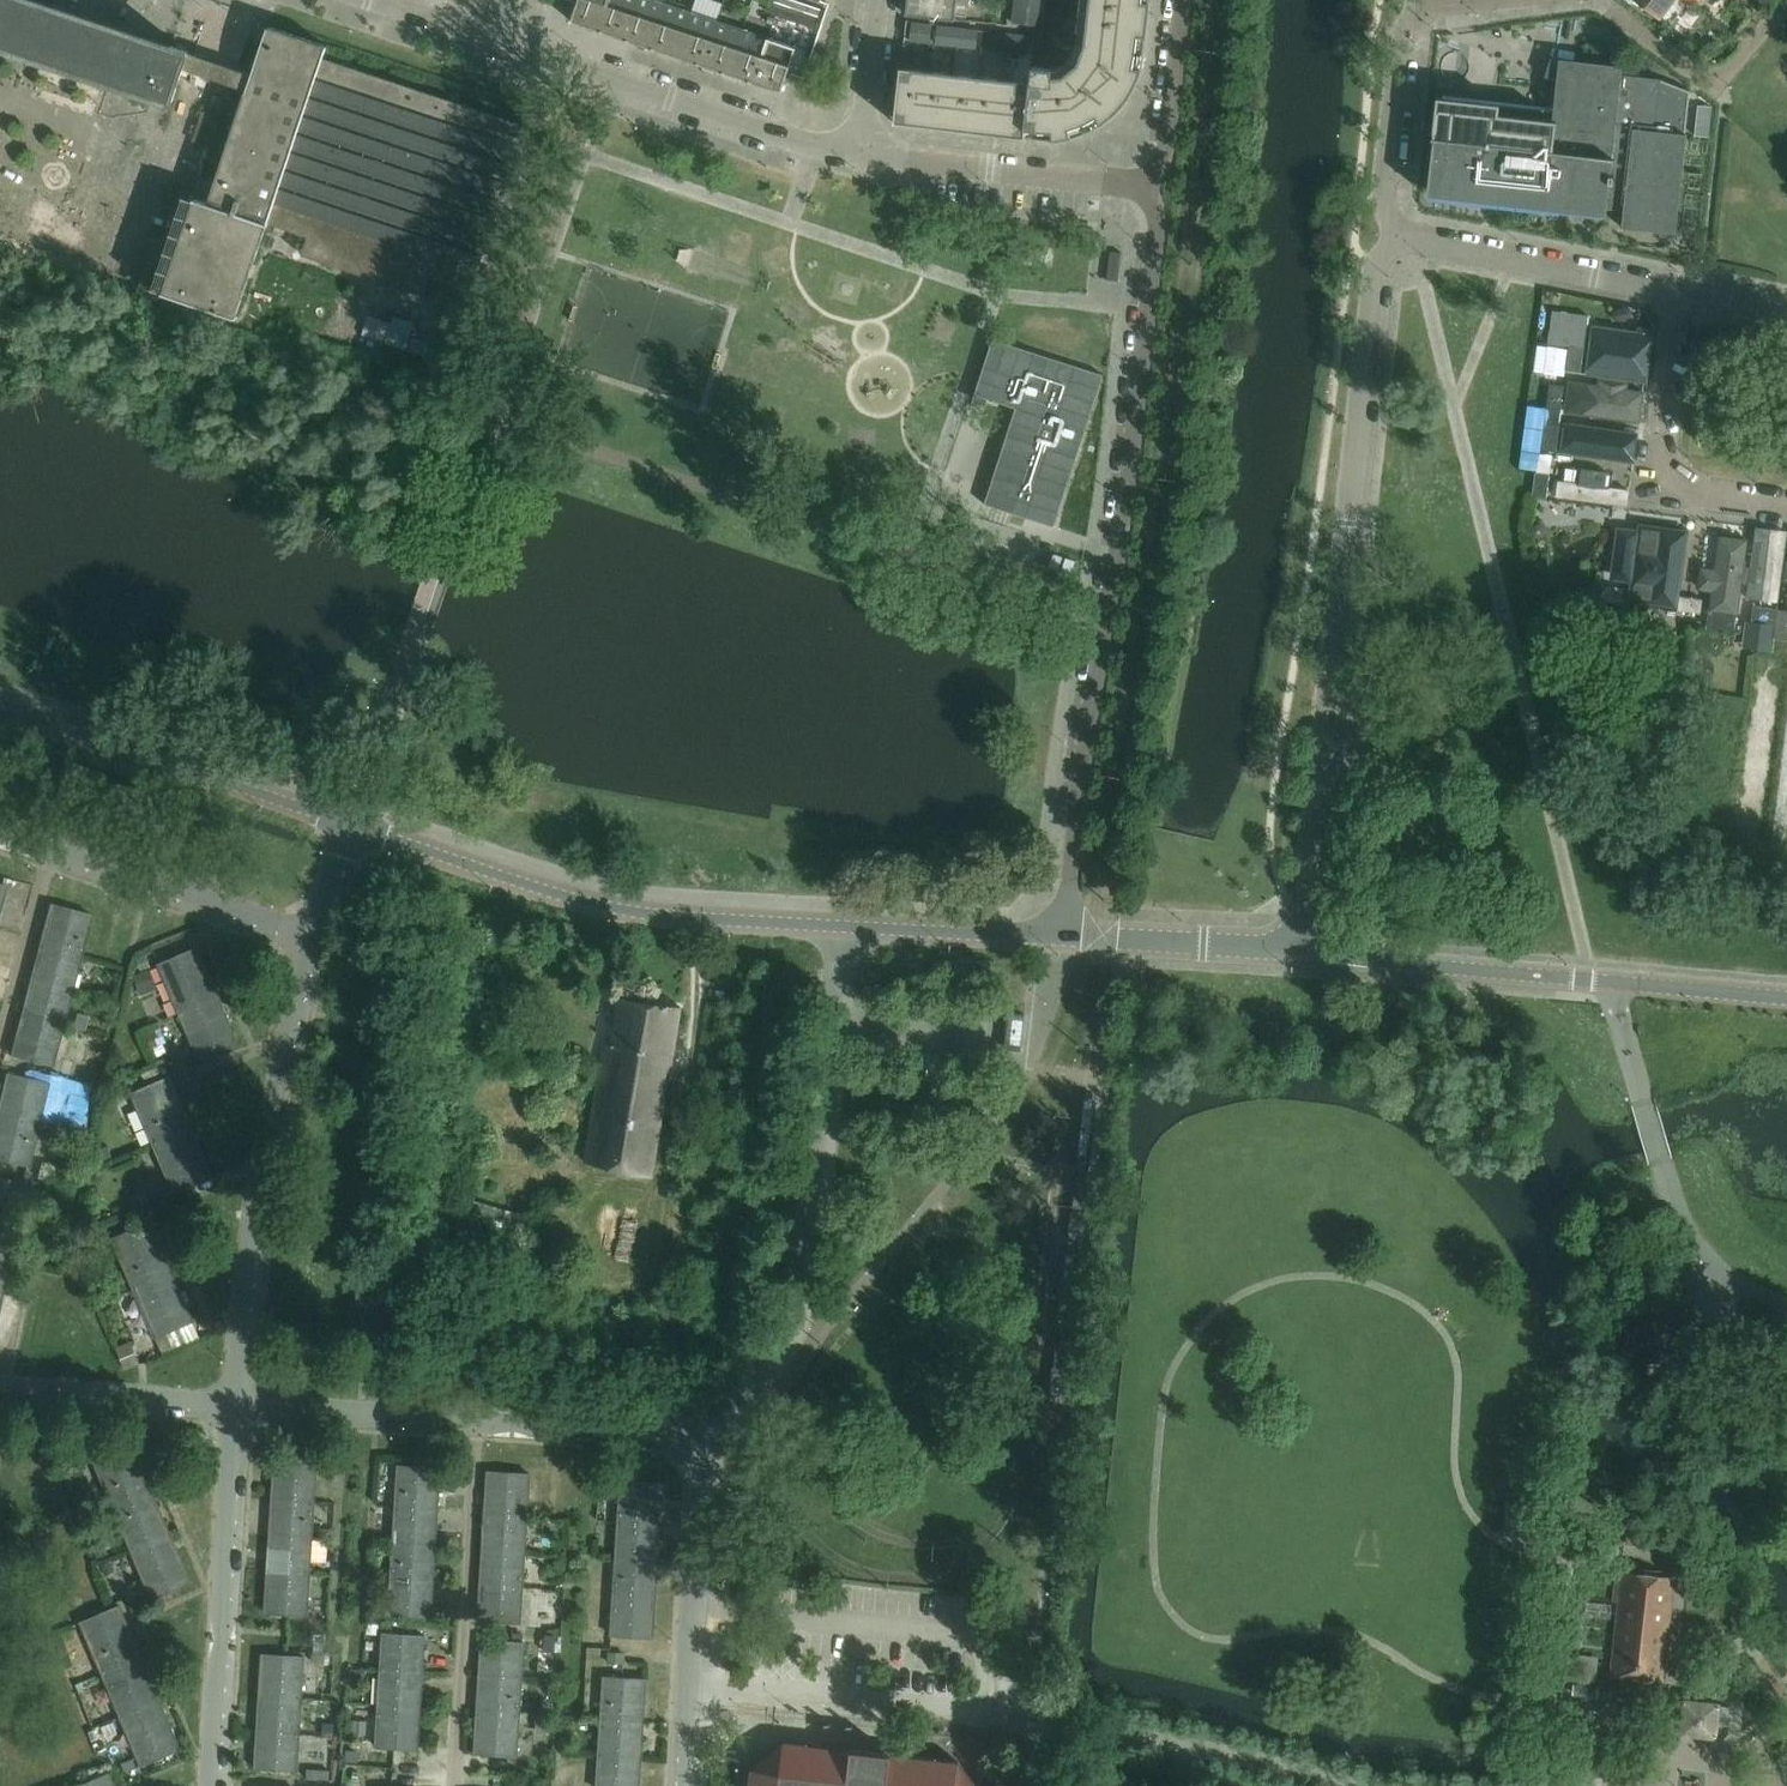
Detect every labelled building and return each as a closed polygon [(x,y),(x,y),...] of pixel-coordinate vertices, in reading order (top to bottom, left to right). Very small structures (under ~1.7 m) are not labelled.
[(515,160),(526,126),(324,59),(328,47),(269,27),(253,74),(215,62),(190,53),(171,47),(31,0),(0,0),(0,45),(173,103),(184,69),(247,90),(209,204),(195,199),(163,294),(238,319),(269,224),(309,237),(303,255),(425,296),(431,278),(471,291),(515,160)] [(600,31),(610,0),(580,0),(572,22),(600,31)] [(600,31),(626,40),(639,0),(610,0),(600,31)] [(651,0),(639,0),(626,40),(652,49),(666,5),(651,0)] [(796,10),(799,2),(791,0),(773,0),(772,1),(796,10)] [(908,16),(956,21),(958,5),(970,6),(970,0),(910,0),(908,16)] [(1078,31),(1080,32),(1079,44),(1077,44),(1077,46),(1071,60),(1060,69),(1053,70),(1033,68),(1031,83),(1026,130),(1028,130),(1038,131),(1053,132),(1053,140),(1055,140),(1070,138),(1072,137),(1086,133),(1088,132),(1101,125),(1103,124),(1115,114),(1118,112),(1122,107),(1126,102),(1128,99),(1132,93),(1136,85),(1139,78),(1142,69),(1145,54),(1146,52),(1149,21),(1149,19),(1151,0),(1081,0),(1078,31)] [(1683,0),(1635,0),(1670,27),(1688,4),(1683,0)] [(828,12),(799,2),(796,10),(819,17),(817,23),(824,25),(828,12)] [(1030,4),(1016,3),(1014,24),(1028,25),(1030,4)] [(1045,6),(1030,4),(1028,25),(1042,27),(1045,6)] [(666,5),(652,49),(678,57),(692,14),(666,5)] [(718,22),(692,14),(678,57),(703,66),(718,22)] [(1690,29),(1703,38),(1712,25),(1700,16),(1690,29)] [(1758,26),(1749,19),(1738,33),(1747,40),(1758,26)] [(744,31),(718,22),(703,66),(729,75),(744,31)] [(933,26),(913,23),(911,42),(931,44),(933,26)] [(959,29),(939,26),(936,45),(956,47),(959,29)] [(979,31),(959,29),(956,47),(977,49),(979,31)] [(770,40),(744,31),(729,75),(755,83),(770,40)] [(1010,35),(990,32),(988,51),(1008,53),(1010,35)] [(1030,37),(1010,35),(1008,53),(1028,55),(1030,37)] [(797,49),(770,40),(755,83),(783,92),(797,49)] [(1434,141),(1428,196),(1606,216),(1607,210),(1625,212),(1625,216),(1623,228),(1674,234),(1674,232),(1685,137),(1685,135),(1690,93),(1662,83),(1662,81),(1652,80),(1622,77),(1623,72),(1623,67),(1560,60),(1560,65),(1559,70),(1545,68),(1543,84),(1557,86),(1553,121),(1498,115),(1500,105),(1437,99),(1432,139),(1434,141)] [(928,71),(901,68),(896,110),(895,124),(922,127),(928,71)] [(954,74),(928,71),(922,127),(948,130),(954,74)] [(980,77),(954,74),(948,130),(974,133),(980,77)] [(1006,80),(980,77),(974,133),(1000,136),(1006,80)] [(1031,83),(1006,80),(1000,136),(1027,139),(1028,130),(1026,130),(1031,83)] [(1030,250),(1029,261),(1047,264),(1048,252),(1030,250)] [(1122,252),(1111,251),(1108,279),(1119,281),(1122,252)] [(412,336),(417,321),(396,314),(394,321),(370,314),(364,334),(427,354),(430,342),(412,336)] [(1585,349),(1581,373),(1645,381),(1652,336),(1588,329),(1585,349)] [(993,340),(975,395),(989,400),(1016,409),(985,505),(989,506),(1012,514),(1054,528),(1104,376),(993,340)] [(1585,349),(1570,347),(1567,371),(1581,373),(1585,349)] [(1561,411),(1643,423),(1647,393),(1566,382),(1565,387),(1561,411)] [(1565,387),(1550,385),(1547,409),(1561,411),(1565,387)] [(1559,428),(1545,426),(1541,450),(1556,452),(1559,428)] [(1637,443),(1573,436),(1571,456),(1635,463),(1637,443)] [(1559,483),(1557,500),(1626,510),(1628,492),(1605,488),(1606,476),(1580,472),(1577,485),(1559,483)] [(1560,476),(1546,474),(1543,498),(1557,500),(1559,483),(1560,476)] [(1686,532),(1638,526),(1630,588),(1678,593),(1686,532)] [(1786,544),(1786,534),(1769,531),(1761,603),(1779,606),(1786,544)] [(1710,615),(1736,619),(1746,544),(1719,540),(1715,571),(1701,570),(1698,594),(1712,596),(1710,615)] [(1779,606),(1778,610),(1786,611),(1786,544),(1779,606)] [(1625,604),(1627,589),(1603,586),(1602,590),(1579,587),(1576,614),(1600,617),(1602,601),(1625,604)] [(1680,597),(1678,611),(1702,614),(1704,600),(1680,597)] [(1755,607),(1753,622),(1777,625),(1778,610),(1755,607)] [(52,905),(40,948),(81,959),(92,916),(52,905)] [(81,959),(40,948),(31,983),(71,994),(81,959)] [(160,965),(181,1014),(219,998),(198,948),(160,965)] [(71,994),(31,983),(23,1016),(63,1027),(71,994)] [(219,998),(181,1014),(202,1064),(240,1048),(219,998)] [(586,1162),(652,1175),(682,1008),(622,998),(614,1043),(607,1041),(586,1162)] [(1022,1052),(1026,1016),(1011,1014),(1007,1050),(1022,1052)] [(94,1023),(87,1021),(88,1017),(79,1015),(75,1029),(84,1031),(85,1031),(92,1033),(94,1023)] [(53,1066),(63,1027),(23,1016),(12,1056),(53,1066)] [(0,1109),(0,1118),(38,1128),(48,1084),(8,1075),(0,1109)] [(192,1126),(171,1077),(133,1093),(154,1143),(192,1126)] [(0,1118),(0,1160),(29,1167),(38,1128),(0,1118)] [(192,1126),(154,1143),(175,1193),(214,1176),(192,1126)] [(108,1143),(92,1150),(97,1162),(113,1155),(108,1143)] [(17,1225),(25,1185),(0,1179),(0,1222),(17,1225)] [(114,1239),(135,1289),(173,1273),(152,1223),(114,1239)] [(0,1258),(0,1295),(2,1295),(10,1260),(0,1258)] [(173,1273),(135,1289),(156,1338),(194,1322),(173,1273)] [(1666,1297),(1633,1304),(1623,1320),(1630,1353),(1646,1363),(1680,1356),(1689,1340),(1685,1323),(1692,1314),(1666,1297)] [(19,1317),(22,1305),(9,1302),(6,1313),(19,1317)] [(93,1455),(114,1505),(152,1489),(131,1439),(93,1455)] [(277,1458),(274,1500),(315,1503),(318,1461),(277,1458)] [(400,1466),(397,1511),(439,1513),(442,1469),(400,1466)] [(489,1472),(487,1516),(528,1518),(531,1475),(489,1472)] [(622,1481),(620,1523),(661,1526),(664,1484),(622,1481)] [(152,1489),(114,1505),(132,1549),(171,1533),(152,1489)] [(83,1497),(74,1501),(80,1515),(89,1512),(83,1497)] [(315,1503),(274,1500),(272,1535),(313,1538),(315,1503)] [(439,1513),(397,1511),(395,1545),(436,1548),(439,1513)] [(528,1518),(487,1516),(484,1552),(526,1554),(528,1518)] [(661,1526),(620,1523),(617,1560),(659,1562),(661,1526)] [(1628,1531),(1627,1545),(1641,1546),(1642,1532),(1628,1531)] [(171,1533),(132,1549),(153,1599),(192,1583),(171,1533)] [(313,1538),(272,1535),(269,1571),(311,1574),(313,1538)] [(1674,1547),(1691,1566),(1698,1559),(1682,1540),(1674,1547)] [(93,1545),(99,1559),(108,1555),(102,1542),(93,1545)] [(436,1548),(395,1545),(393,1580),(434,1583),(436,1548)] [(526,1554),(484,1552),(482,1586),(524,1588),(526,1554)] [(659,1562),(617,1560),(615,1593),(657,1596),(659,1562)] [(101,1565),(106,1578),(115,1575),(110,1561),(101,1565)] [(311,1574),(269,1571),(267,1613),(308,1616),(311,1574)] [(1618,1572),(1615,1602),(1621,1603),(1613,1680),(1663,1686),(1675,1578),(1618,1572)] [(434,1583),(393,1580),(390,1615),(405,1616),(432,1618),(434,1583)] [(524,1588),(482,1586),(480,1621),(521,1624),(524,1588)] [(657,1596),(615,1593),(613,1636),(654,1639),(657,1596)] [(120,1607),(82,1623),(102,1671),(141,1655),(120,1607)] [(390,1615),(390,1624),(404,1625),(405,1616),(390,1615)] [(369,1624),(368,1634),(379,1635),(380,1625),(369,1624)] [(384,1634),(382,1670),(424,1673),(426,1637),(384,1634)] [(483,1640),(481,1676),(523,1679),(525,1643),(483,1640)] [(314,1652),(313,1662),(325,1663),(326,1653),(314,1652)] [(141,1655),(102,1671),(121,1715),(159,1699),(141,1655)] [(264,1655),(261,1697),(303,1700),(305,1658),(264,1655)] [(351,1670),(351,1685),(362,1686),(363,1670),(351,1670)] [(424,1673),(382,1670),(380,1706),(421,1709),(424,1673)] [(523,1679),(481,1676),(479,1713),(521,1715),(523,1679)] [(605,1677),(602,1720),(644,1723),(647,1680),(605,1677)] [(1594,1685),(1569,1682),(1568,1692),(1592,1695),(1594,1685)] [(1617,1698),(1643,1701),(1644,1691),(1618,1688),(1617,1698)] [(303,1700),(261,1697),(259,1733),(300,1735),(303,1700)] [(159,1699),(121,1715),(143,1766),(181,1750),(159,1699)] [(1731,1708),(1720,1706),(1685,1702),(1681,1732),(1717,1736),(1717,1735),(1728,1736),(1731,1708)] [(421,1709),(380,1706),(377,1748),(419,1751),(421,1709)] [(521,1715),(479,1713),(476,1754),(518,1757),(521,1715)] [(644,1723),(602,1720),(600,1754),(642,1756),(644,1723)] [(352,1721),(351,1735),(367,1736),(368,1722),(352,1721)] [(300,1735),(259,1733),(257,1769),(298,1772),(300,1735)] [(959,1762),(784,1742),(751,1769),(749,1785),(979,1785),(959,1762)] [(347,1750),(346,1762),(359,1763),(360,1751),(347,1750)] [(600,1754),(598,1785),(640,1785),(642,1756),(600,1754)] [(308,1769),(308,1780),(330,1781),(330,1770),(308,1769)] [(83,1785),(115,1785),(110,1775),(83,1785)]
